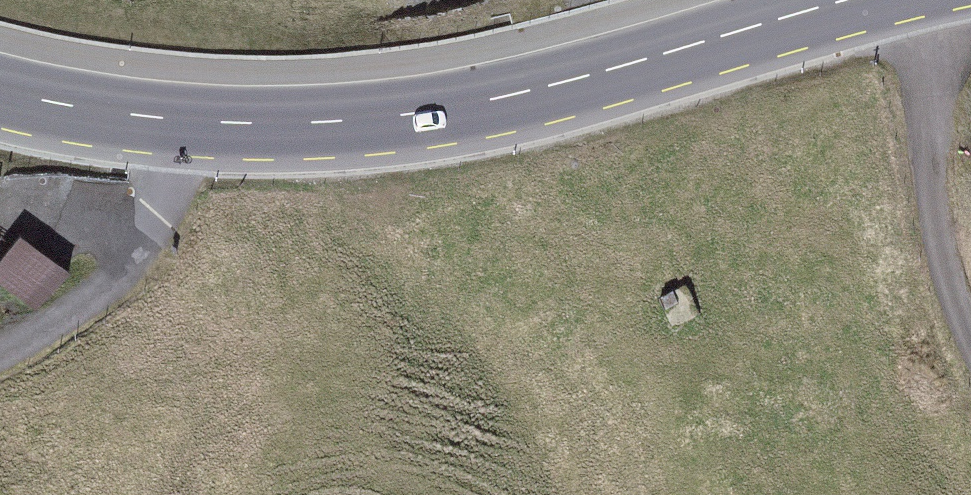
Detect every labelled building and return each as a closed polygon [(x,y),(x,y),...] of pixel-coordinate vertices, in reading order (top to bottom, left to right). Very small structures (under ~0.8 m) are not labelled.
[(0,256),(0,280),(25,298),(56,256),(20,229),(0,256)]
